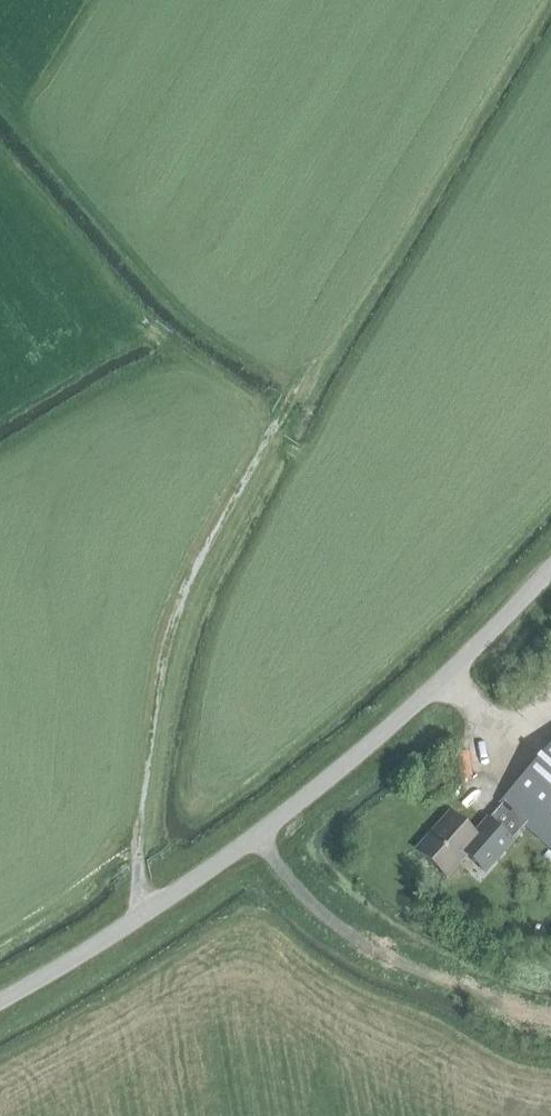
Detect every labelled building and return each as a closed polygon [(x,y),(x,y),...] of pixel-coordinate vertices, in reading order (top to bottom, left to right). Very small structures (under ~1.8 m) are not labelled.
[(498,804),(500,805),(519,822),(550,851),(550,744),(498,804)] [(428,835),(415,850),(445,877),(464,855),(482,871),(509,842),(505,838),(486,821),(485,821),(472,836),(451,817),(432,838),(428,835)] [(539,962),(550,965),(550,953),(542,951),(539,962)]
